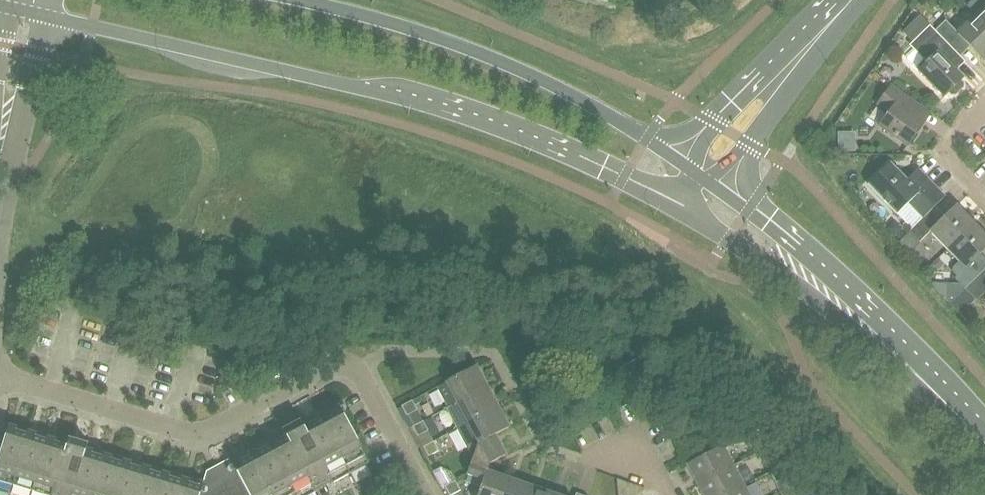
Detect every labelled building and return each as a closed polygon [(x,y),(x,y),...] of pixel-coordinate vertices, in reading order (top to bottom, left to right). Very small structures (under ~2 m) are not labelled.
[(976,16),(984,25),(984,7),(976,16)] [(984,57),(984,25),(976,16),(958,33),(946,21),(935,31),(950,46),(955,51),(965,42),(982,59),(984,57)] [(963,83),(961,81),(963,79),(940,56),(950,46),(935,31),(931,27),(912,45),(928,62),(918,71),(944,97),(949,92),(952,94),(956,94),(963,87),(963,83)] [(892,85),(878,104),(889,112),(880,126),(907,146),(923,123),(910,113),(917,103),(892,85)] [(854,151),(854,133),(837,133),(838,151),(854,151)] [(897,214),(912,229),(929,212),(945,196),(926,176),(918,183),(911,176),(907,181),(890,163),(868,185),(897,214)] [(948,250),(974,224),(956,206),(939,222),(929,212),(912,229),(909,231),(920,242),(930,232),(948,250)] [(984,269),(975,259),(984,249),(984,235),(974,224),(948,250),(959,262),(953,268),(953,272),(957,276),(955,278),(965,289),(984,269)] [(965,289),(977,301),(984,293),(984,269),(965,289)] [(457,403),(487,387),(476,366),(446,383),(457,403)] [(457,429),(498,407),(487,387),(457,403),(446,409),(457,429)] [(412,400),(402,406),(407,416),(417,410),(412,400)] [(495,434),(495,435),(509,428),(498,407),(457,429),(473,458),(478,443),(495,434)] [(0,453),(0,491),(13,494),(310,494),(317,491),(316,489),(330,482),(331,484),(369,464),(339,408),(303,427),(300,421),(282,430),(285,437),(232,465),(229,459),(207,471),(202,486),(86,451),(88,444),(68,438),(66,445),(8,427),(0,453)] [(424,419),(432,434),(439,430),(431,415),(424,419)] [(423,421),(413,427),(418,437),(428,431),(423,421)] [(506,455),(495,435),(495,434),(478,443),(473,458),(467,474),(483,480),(487,471),(488,471),(490,463),(506,455)] [(764,437),(754,442),(759,452),(770,447),(764,437)] [(434,441),(423,447),(429,457),(439,451),(434,441)] [(698,485),(734,466),(723,445),(687,464),(698,485)] [(770,447),(759,452),(764,462),(775,457),(770,447)] [(745,486),(734,466),(698,485),(704,494),(727,494),(745,486)] [(488,471),(487,471),(483,480),(478,494),(503,494),(508,478),(488,471)] [(786,477),(775,483),(780,493),(791,487),(786,477)] [(530,486),(508,478),(503,494),(527,494),(530,486)] [(449,494),(452,494),(460,491),(455,481),(444,486),(449,494)] [(552,493),(530,486),(527,494),(551,494),(552,493)] [(745,486),(727,494),(750,494),(745,486)] [(780,493),(782,494),(795,494),(791,487),(780,493)]
